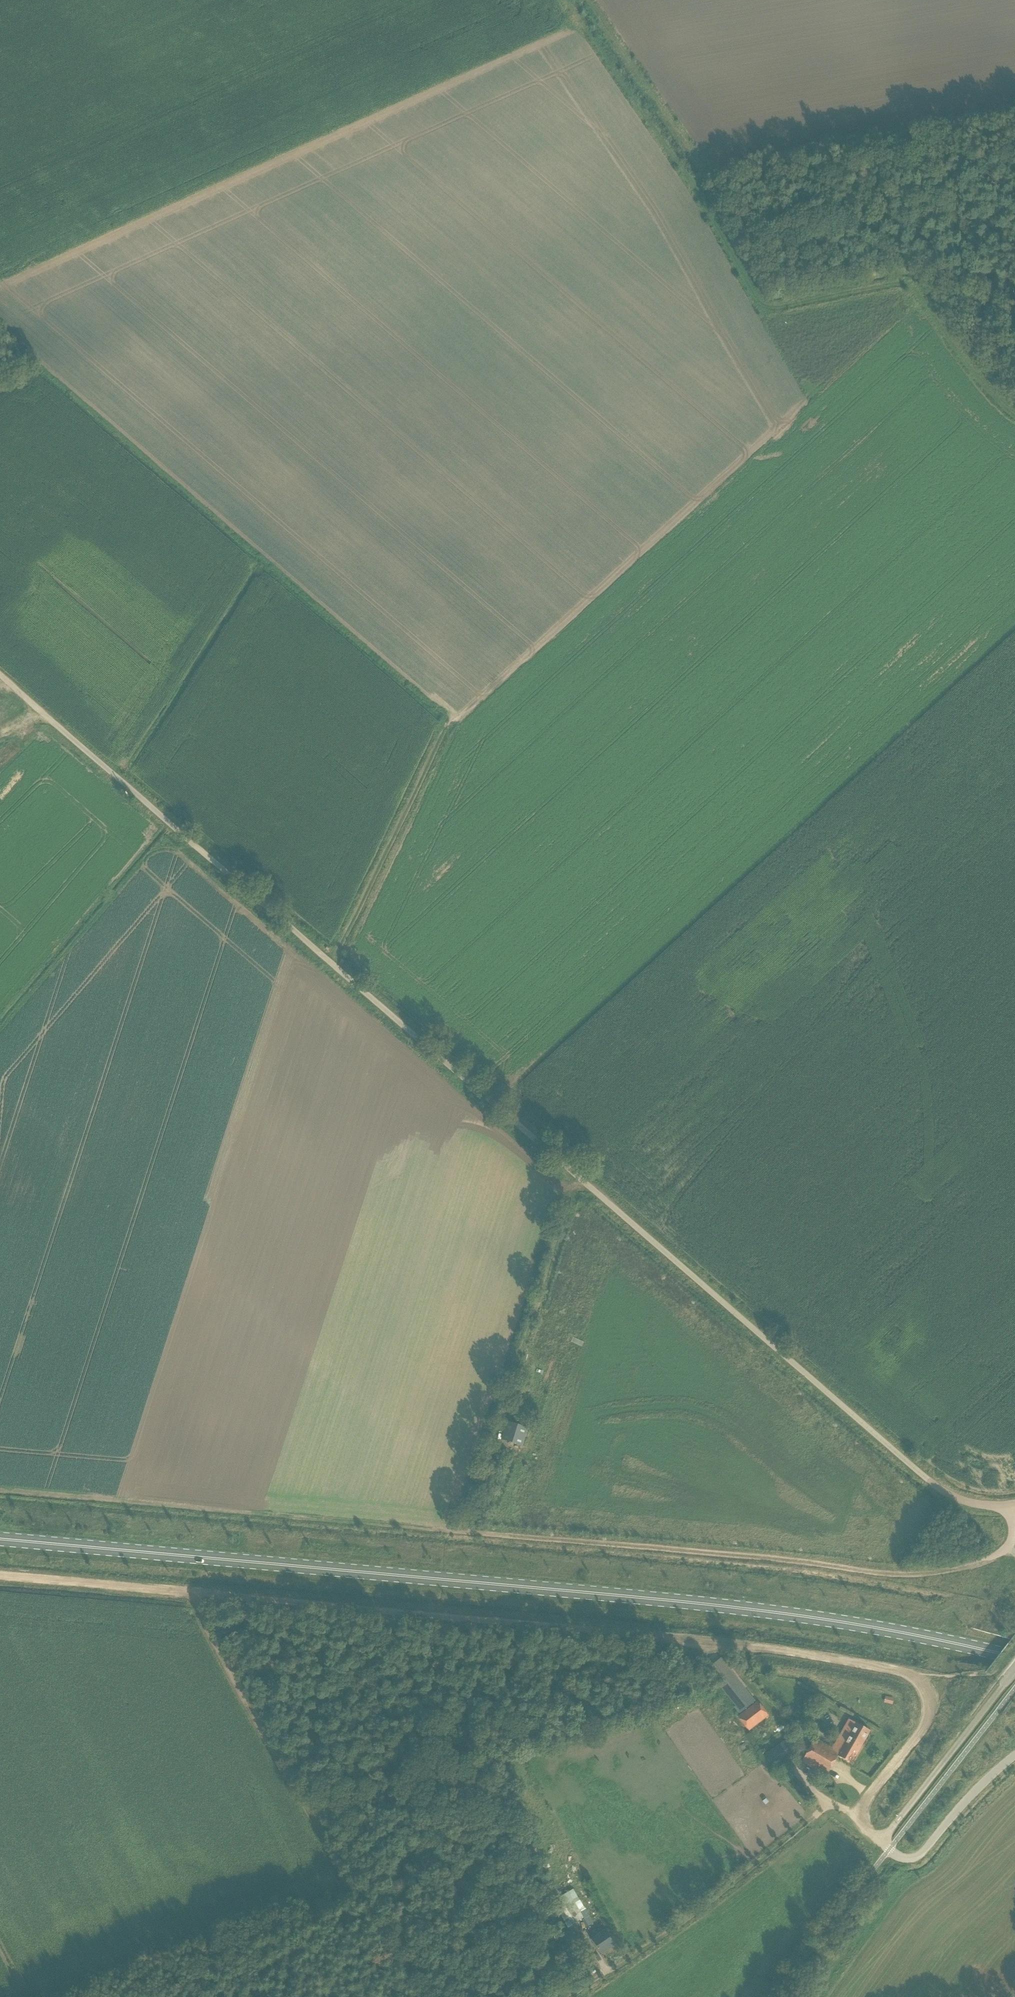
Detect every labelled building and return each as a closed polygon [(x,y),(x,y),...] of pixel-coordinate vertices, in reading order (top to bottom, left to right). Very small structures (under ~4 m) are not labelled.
[(507,1422),(501,1440),(522,1446),(527,1429),(507,1422)] [(706,1669),(735,1706),(734,1707),(739,1714),(755,1702),(721,1658),(706,1669)] [(767,1715),(758,1703),(739,1718),(748,1730),(767,1715)] [(849,1719),(832,1749),(814,1739),(801,1762),(826,1776),(837,1756),(851,1764),(869,1731),(849,1719)] [(557,1911),(567,1927),(588,1914),(573,1889),(555,1900),(560,1909),(557,1911)] [(604,1930),(591,1938),(601,1954),(614,1944),(606,1932),(605,1932),(604,1930)]
